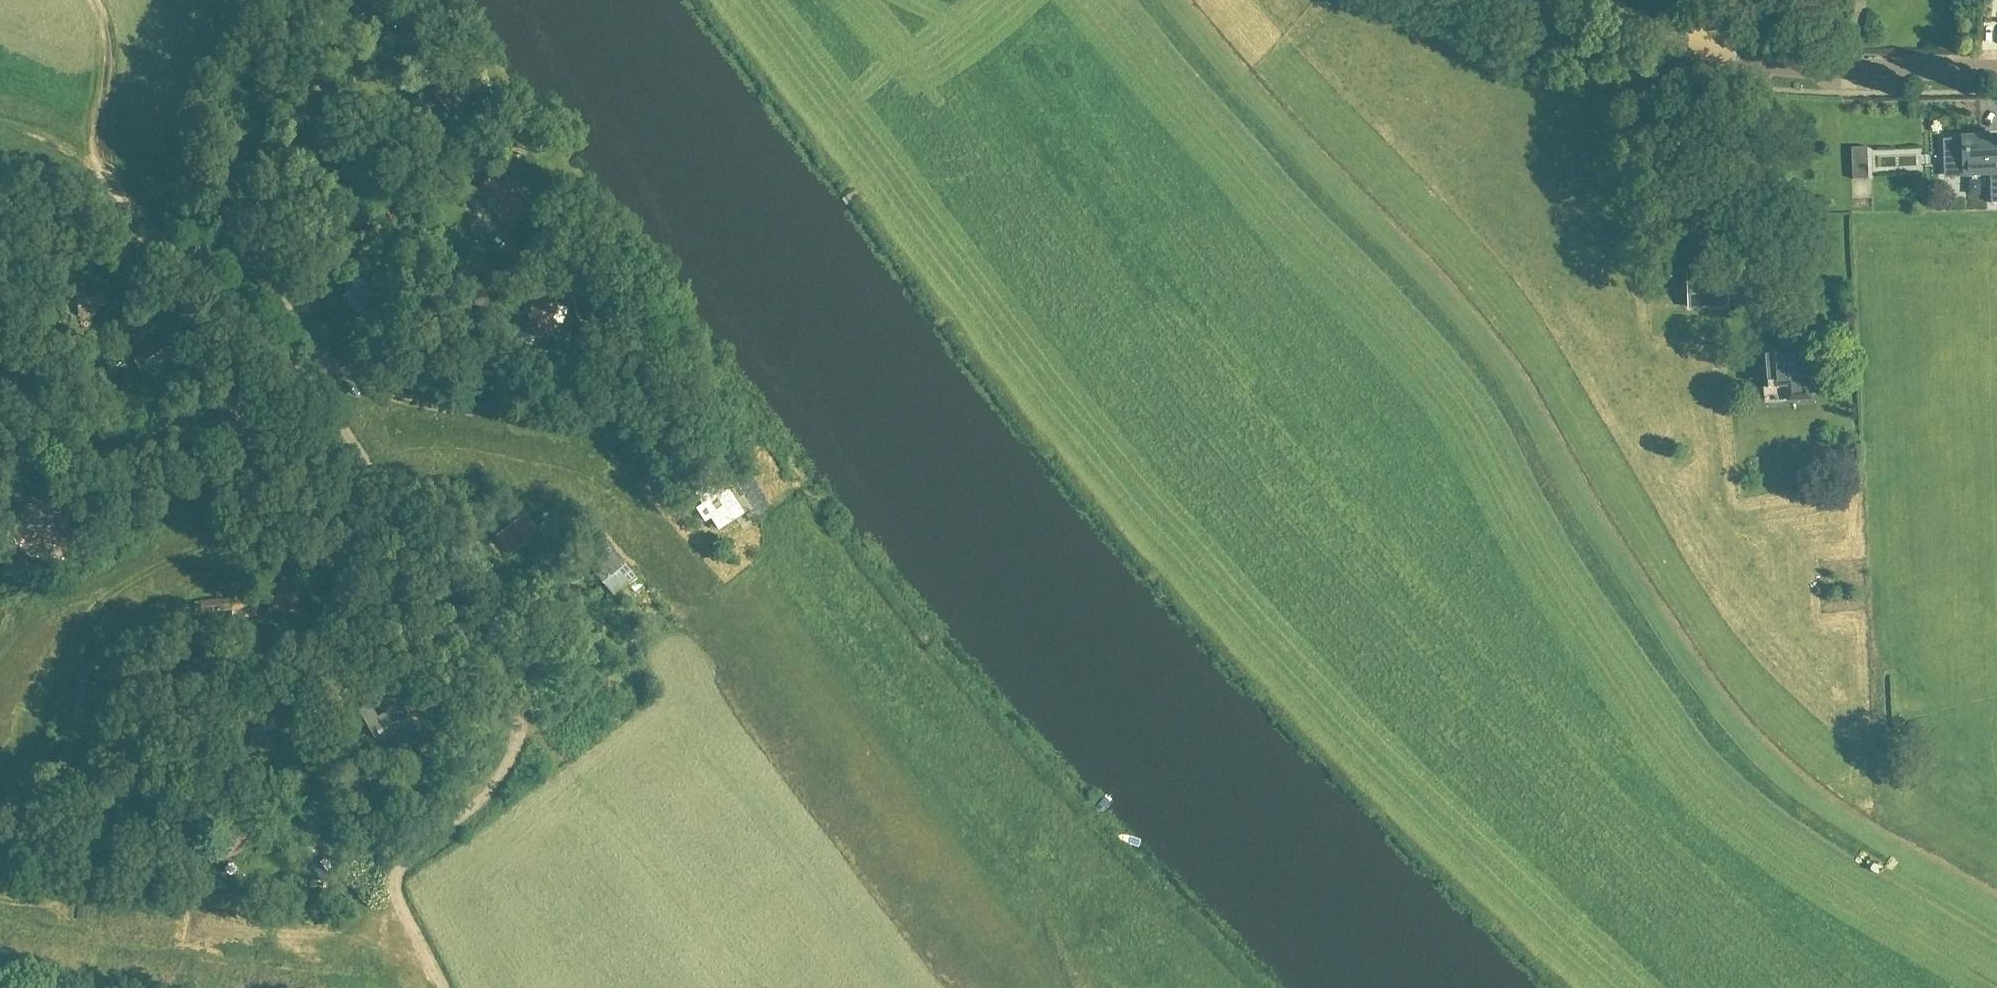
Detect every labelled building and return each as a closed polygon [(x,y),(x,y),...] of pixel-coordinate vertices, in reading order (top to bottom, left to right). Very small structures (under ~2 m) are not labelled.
[(346,3),(351,7),(354,4),(357,7),(350,16),(361,25),(382,0),(348,0),(346,3)] [(1944,138),(1945,165),(1966,164),(1966,171),(1991,170),(1992,203),(1996,203),(1996,137),(1944,138)] [(1868,146),(1852,146),(1853,163),(1869,162),(1868,146)] [(501,183),(490,194),(482,186),(470,197),(480,207),(485,201),(513,229),(530,212),(501,183)] [(1733,245),(1719,245),(1719,265),(1734,265),(1733,245)] [(382,288),(367,273),(351,288),(366,303),(382,288)] [(1691,306),(1714,306),(1713,281),(1690,282),(1691,306)] [(76,292),(76,295),(69,296),(71,306),(78,304),(79,308),(81,308),(82,315),(95,313),(94,305),(103,304),(102,300),(104,299),(103,292),(101,292),(100,288),(76,292)] [(555,303),(537,296),(527,322),(531,323),(528,330),(536,333),(553,339),(554,336),(556,336),(561,321),(550,317),(555,303)] [(1783,345),(1767,346),(1772,402),(1772,403),(1813,399),(1812,385),(1815,385),(1815,382),(1811,383),(1808,344),(1811,344),(1810,323),(1782,325),(1783,345)] [(517,327),(514,336),(533,343),(536,333),(528,330),(528,331),(517,327)] [(152,371),(174,355),(178,362),(185,357),(180,350),(182,349),(171,333),(141,354),(152,371)] [(223,396),(213,404),(230,423),(219,433),(225,441),(246,423),(223,396)] [(711,516),(719,528),(742,512),(719,476),(695,493),(703,504),(697,508),(705,520),(711,516)] [(517,517),(498,532),(514,553),(533,539),(517,517)] [(607,543),(600,549),(607,557),(594,569),(615,594),(636,576),(607,543)] [(2,574),(27,584),(34,566),(8,557),(2,574)] [(298,583),(266,586),(269,610),(285,608),(285,604),(300,603),(298,583)] [(231,598),(232,610),(255,606),(254,595),(231,598)] [(224,612),(222,598),(202,600),(204,615),(224,612)] [(104,641),(100,663),(114,666),(119,644),(104,641)] [(386,713),(372,721),(382,738),(413,720),(405,707),(388,717),(386,713)] [(262,754),(287,738),(274,718),(249,734),(262,754)]
